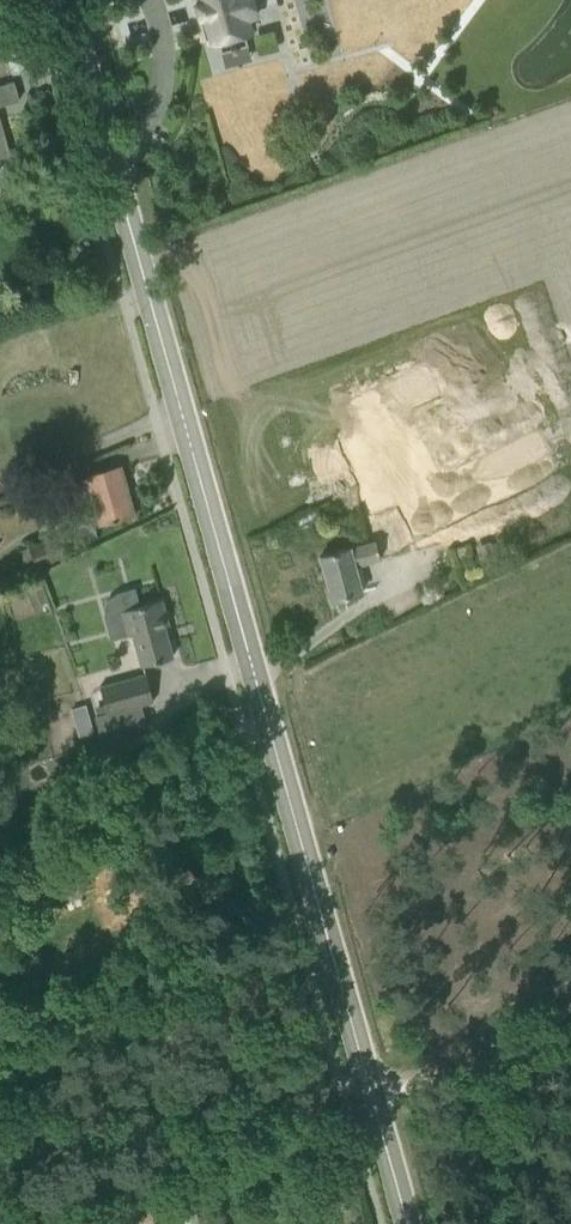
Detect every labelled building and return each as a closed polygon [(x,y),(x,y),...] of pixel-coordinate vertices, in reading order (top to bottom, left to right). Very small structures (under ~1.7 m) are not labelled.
[(198,2),(195,3),(196,6),(201,5),(203,14),(199,16),(200,19),(204,17),(211,42),(217,41),(220,52),(230,49),(231,53),(239,50),(238,47),(247,44),(241,20),(256,16),(252,0),(197,0),(198,2)] [(18,100),(13,82),(0,85),(0,105),(18,100)] [(0,121),(0,157),(9,155),(0,121)] [(366,432),(344,443),(356,467),(354,468),(360,481),(362,480),(372,501),(387,494),(391,502),(415,491),(381,419),(435,393),(424,369),(352,404),(366,432)] [(86,475),(86,478),(73,484),(67,471),(45,481),(52,497),(73,491),(82,520),(76,522),(81,540),(97,535),(94,525),(110,520),(133,514),(119,466),(86,475)] [(484,485),(411,507),(422,547),(496,526),(484,485)] [(15,552),(23,571),(80,548),(76,539),(68,542),(64,532),(15,552)] [(489,540),(474,544),(481,567),(495,563),(489,540)] [(362,591),(355,566),(380,559),(375,541),(350,548),(350,547),(319,556),(332,599),(362,591)] [(463,544),(452,547),(456,558),(466,555),(463,544)] [(163,624),(167,623),(161,599),(121,610),(128,634),(132,633),(141,665),(172,656),(163,624)] [(99,686),(107,713),(153,700),(145,673),(99,686)]
